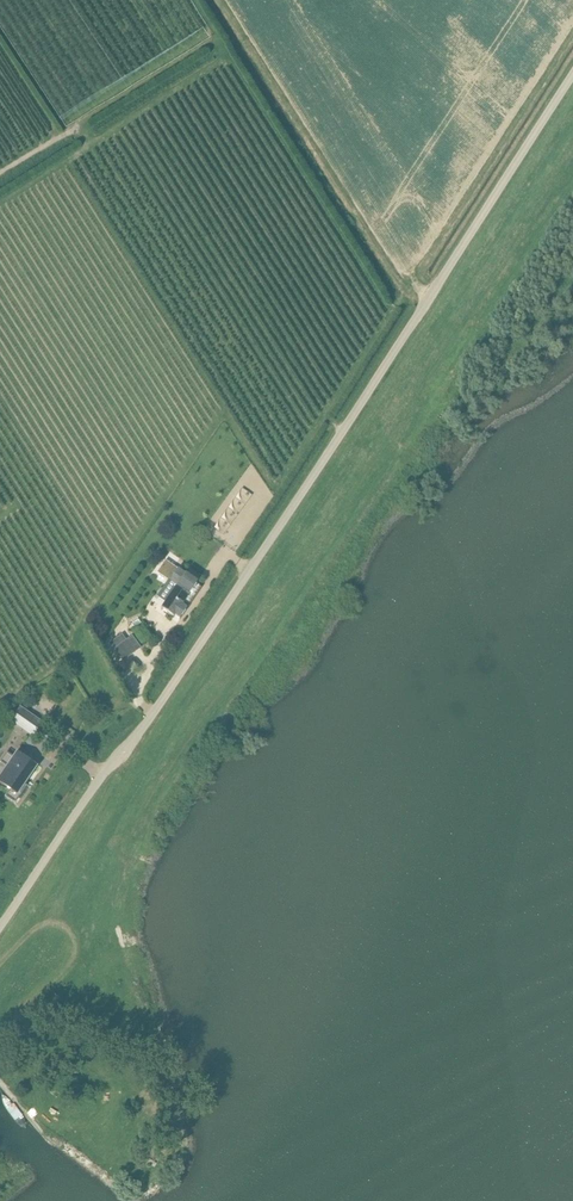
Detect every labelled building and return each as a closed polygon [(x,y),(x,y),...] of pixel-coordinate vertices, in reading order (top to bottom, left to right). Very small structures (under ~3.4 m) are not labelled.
[(176,586),(165,602),(161,608),(174,617),(175,615),(180,618),(187,607),(202,587),(197,584),(198,582),(178,568),(169,581),(176,586)] [(91,624),(99,630),(104,623),(95,617),(91,624)] [(138,619),(131,623),(135,628),(141,623),(138,619)] [(124,638),(112,644),(123,663),(141,651),(133,639),(127,643),(124,638)] [(21,708),(12,721),(33,735),(41,723),(21,708)] [(11,756),(4,765),(7,767),(0,777),(0,786),(18,798),(27,786),(24,784),(36,766),(17,753),(14,758),(11,756)]
